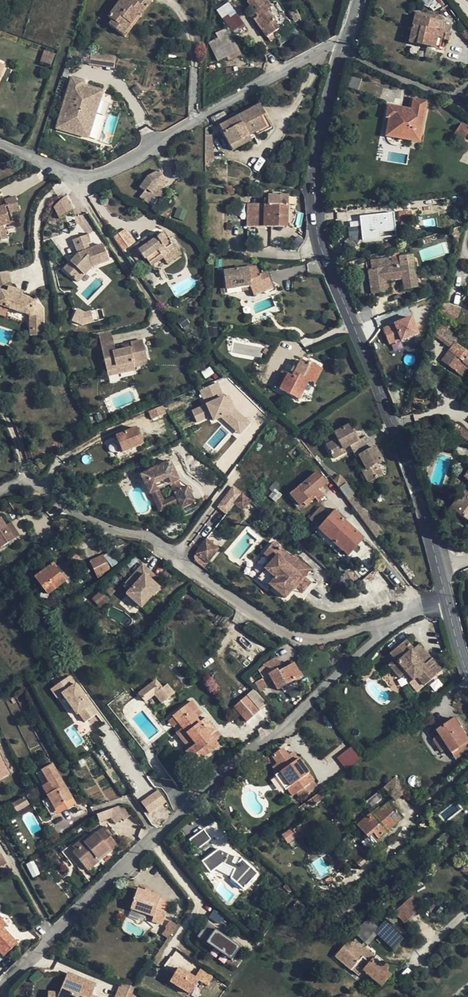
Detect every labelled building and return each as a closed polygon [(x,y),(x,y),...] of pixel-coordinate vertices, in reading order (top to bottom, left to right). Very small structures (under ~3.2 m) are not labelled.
[(112,19),(113,19),(110,24),(125,35),(152,0),(138,0),(136,2),(134,0),(122,0),(115,9),(109,16),(112,19)] [(250,5),(258,16),(254,18),(263,29),(275,20),(268,9),(271,6),(267,0),(257,0),(250,5)] [(230,32),(243,25),(229,1),(216,9),(230,32)] [(409,42),(436,48),(438,38),(447,40),(451,25),(436,22),(437,17),(416,13),(409,42)] [(217,38),(209,41),(216,63),(239,55),(229,27),(215,32),(217,38)] [(91,54),(90,65),(114,67),(115,55),(91,54)] [(345,86),(358,89),(361,78),(349,74),(345,86)] [(85,81),(73,77),(64,104),(65,105),(57,128),(88,138),(96,114),(95,114),(102,90),(84,84),(85,81)] [(389,118),(386,135),(420,141),(427,101),(413,98),(411,109),(388,105),(386,117),(389,118)] [(258,105),(220,125),(233,150),(250,141),(248,136),(254,133),(255,133),(256,135),(270,127),(258,105)] [(457,130),(465,136),(467,131),(467,127),(461,123),(457,130)] [(462,140),(465,136),(457,130),(454,134),(462,140)] [(205,135),(205,167),(209,166),(209,162),(213,161),(215,160),(212,134),(205,135)] [(147,178),(139,188),(143,191),(139,197),(148,203),(152,198),(158,202),(162,192),(156,193),(155,194),(154,195),(151,192),(156,186),(164,181),(159,171),(147,178)] [(457,194),(458,203),(467,202),(467,193),(457,194)] [(287,196),(269,195),(269,200),(265,200),(264,205),(248,205),(248,225),(286,226),(287,196)] [(7,238),(3,225),(14,221),(11,212),(19,209),(15,196),(5,199),(7,203),(7,205),(0,207),(0,240),(7,238)] [(55,207),(53,209),(61,220),(70,213),(72,211),(63,198),(55,207)] [(173,208),(166,205),(162,215),(169,217),(173,208)] [(393,213),(364,216),(364,224),(361,225),(363,240),(379,237),(379,232),(395,230),(393,213)] [(358,227),(348,228),(349,235),(355,235),(355,240),(360,239),(358,227)] [(450,229),(450,230),(460,243),(461,232),(459,227),(450,229)] [(114,234),(121,250),(135,244),(128,228),(114,234)] [(83,233),(72,235),(75,248),(61,259),(70,270),(84,260),(98,257),(96,243),(81,246),(81,242),(84,240),(83,233)] [(164,235),(157,240),(152,243),(151,240),(147,236),(135,244),(135,246),(129,250),(143,270),(163,257),(165,259),(178,249),(171,239),(169,241),(164,235)] [(180,254),(178,249),(165,259),(167,263),(180,254)] [(380,268),(371,269),(368,270),(372,294),(384,292),(383,281),(389,280),(403,279),(405,289),(417,288),(413,264),(401,265),(400,256),(379,259),(380,268)] [(370,260),(371,269),(380,268),(379,259),(370,260)] [(223,271),(225,288),(242,285),(250,284),(252,289),(254,295),(272,289),(266,272),(258,274),(255,267),(223,271)] [(0,273),(0,286),(12,283),(8,270),(7,271),(0,273)] [(5,317),(7,308),(30,316),(30,335),(42,335),(42,309),(41,307),(38,304),(21,298),(23,291),(13,288),(12,283),(0,286),(0,315),(5,317)] [(441,306),(438,315),(454,323),(460,310),(443,302),(441,306)] [(89,325),(93,313),(76,308),(72,320),(89,325)] [(382,325),(388,344),(419,334),(413,315),(382,325)] [(377,320),(365,325),(370,339),(382,334),(377,320)] [(449,325),(447,327),(441,323),(433,335),(449,348),(440,360),(462,376),(467,369),(467,352),(455,341),(455,340),(450,335),(455,329),(449,325)] [(98,334),(101,346),(114,343),(111,331),(98,334)] [(114,343),(101,346),(106,370),(116,368),(117,372),(134,368),(134,365),(133,360),(146,357),(143,339),(131,341),(131,344),(115,348),(114,343)] [(146,357),(133,360),(134,365),(148,362),(146,357)] [(307,365),(300,362),(292,376),(282,371),(274,386),(299,398),(308,380),(313,382),(314,382),(321,369),(308,363),(307,365)] [(218,383),(202,390),(208,405),(193,411),(198,422),(213,415),(215,421),(223,417),(226,416),(237,426),(244,417),(233,407),(232,407),(229,403),(232,402),(229,396),(225,398),(218,383)] [(251,423),(244,417),(237,426),(226,416),(223,417),(242,433),(251,423)] [(461,435),(465,429),(457,423),(452,429),(461,435)] [(140,425),(119,433),(126,449),(147,441),(140,425)] [(343,448),(349,445),(356,442),(350,431),(347,426),(334,433),(337,438),(337,439),(326,445),(334,457),(344,451),(343,448)] [(356,442),(359,440),(354,429),(350,431),(356,442)] [(353,451),(366,443),(363,438),(359,440),(356,442),(349,445),(353,451)] [(366,443),(353,451),(355,457),(359,456),(369,449),(366,443)] [(374,446),(369,449),(359,456),(366,468),(362,470),(361,471),(367,482),(381,474),(376,462),(381,460),(381,459),(374,446)] [(170,460),(140,474),(149,493),(150,493),(158,489),(158,488),(169,482),(170,484),(177,480),(179,479),(170,460)] [(316,473),(290,494),(299,504),(325,482),(316,473)] [(181,489),(177,480),(170,484),(174,492),(181,489)] [(338,488),(346,499),(354,494),(346,483),(338,488)] [(181,489),(174,492),(175,495),(179,503),(181,508),(195,501),(187,486),(181,489)] [(159,512),(179,503),(175,495),(163,500),(158,489),(150,493),(159,512)] [(281,494),(274,489),(268,496),(276,501),(281,494)] [(464,490),(450,507),(462,516),(459,519),(467,526),(467,494),(464,490)] [(251,500),(243,493),(236,502),(243,509),(251,500)] [(308,519),(318,528),(330,515),(319,506),(308,519)] [(334,511),(330,515),(318,528),(320,529),(342,549),(348,554),(362,538),(334,511)] [(0,548),(18,536),(4,514),(0,517),(0,547),(0,548)] [(337,554),(342,549),(320,529),(316,533),(337,554)] [(220,547),(208,537),(200,546),(197,551),(208,561),(220,547)] [(295,590),(304,580),(310,572),(293,558),(292,561),(273,547),(264,557),(273,564),(265,573),(276,581),(271,589),(286,601),(295,590)] [(105,566),(102,557),(88,561),(92,572),(105,566)] [(45,569),(58,586),(65,581),(59,574),(52,564),(45,569)] [(142,565),(120,580),(125,587),(120,591),(131,606),(153,591),(147,582),(142,576),(147,572),(142,565)] [(66,568),(59,574),(65,581),(72,575),(66,568)] [(58,586),(45,569),(35,576),(49,594),(58,586)] [(152,578),(147,572),(142,576),(147,582),(152,578)] [(342,590),(352,583),(351,581),(345,572),(335,579),(342,590)] [(269,591),(271,589),(276,581),(265,573),(258,582),(268,591),(269,591)] [(335,579),(332,582),(337,590),(342,590),(335,579)] [(312,587),(304,580),(295,590),(304,596),(312,587)] [(23,594),(11,601),(16,609),(28,601),(23,594)] [(396,659),(390,664),(400,676),(408,672),(413,679),(416,676),(424,685),(442,670),(433,659),(432,658),(426,663),(407,640),(391,653),(396,659)] [(265,664),(270,674),(277,669),(279,671),(283,669),(277,658),(265,664)] [(287,666),(283,669),(279,671),(277,669),(270,674),(278,689),(301,675),(293,659),(286,663),(287,666)] [(403,687),(413,679),(408,672),(400,676),(390,664),(387,666),(403,687)] [(53,686),(80,725),(98,712),(71,673),(53,686)] [(421,688),(424,685),(416,676),(413,679),(421,688)] [(258,681),(258,683),(261,687),(268,683),(265,678),(258,681)] [(174,693),(175,692),(168,685),(163,688),(156,680),(139,693),(146,701),(155,694),(162,701),(174,693)] [(265,700),(255,688),(249,691),(260,704),(265,700)] [(260,710),(246,695),(234,706),(247,721),(260,710)] [(218,745),(215,741),(210,735),(217,729),(208,717),(201,722),(197,717),(192,711),(198,707),(192,700),(173,715),(174,717),(179,722),(184,728),(196,745),(190,750),(187,753),(196,764),(218,745)] [(202,712),(198,707),(192,711),(197,717),(202,712)] [(174,726),(179,722),(174,717),(169,721),(174,726)] [(433,739),(441,751),(447,747),(451,752),(467,741),(467,740),(453,717),(451,719),(454,723),(445,729),(443,725),(436,730),(439,734),(433,739)] [(451,719),(443,725),(445,729),(454,723),(451,719)] [(177,733),(190,750),(196,745),(184,728),(177,733)] [(222,735),(217,729),(210,735),(215,741),(222,735)] [(451,752),(456,759),(467,750),(467,741),(451,752)] [(346,769),(360,758),(350,746),(336,757),(346,769)] [(300,800),(314,788),(310,783),(314,780),(293,751),(289,754),(283,748),(272,756),(277,763),(272,767),(293,795),(296,794),(300,800)] [(9,775),(0,757),(0,779),(9,775)] [(53,817),(58,814),(51,802),(60,797),(69,792),(53,764),(42,770),(54,790),(54,791),(49,794),(47,795),(48,798),(43,801),(53,817)] [(38,773),(49,794),(54,791),(54,790),(42,770),(38,773)] [(395,776),(383,786),(394,799),(406,789),(395,776)] [(158,789),(141,801),(149,814),(167,802),(158,789)] [(76,804),(69,792),(60,797),(67,809),(76,804)] [(12,803),(16,811),(28,804),(24,797),(12,803)] [(58,814),(67,809),(60,797),(51,802),(58,814)] [(370,812),(356,824),(367,836),(364,839),(372,848),(378,842),(376,839),(377,838),(402,816),(387,798),(385,800),(387,802),(372,814),(370,812)] [(123,804),(97,814),(100,822),(114,821),(119,825),(125,820),(126,822),(132,816),(123,804)] [(210,816),(193,824),(199,836),(216,829),(210,816)] [(314,830),(307,820),(293,830),(299,839),(314,830)] [(109,851),(112,853),(120,848),(110,836),(111,833),(106,828),(91,841),(83,847),(81,843),(74,849),(77,853),(74,855),(83,865),(87,861),(88,861),(95,869),(102,863),(100,860),(109,851)] [(445,832),(434,842),(438,846),(449,837),(445,832)] [(88,838),(81,843),(83,847),(91,841),(88,838)] [(221,841),(202,849),(207,863),(221,858),(229,867),(225,874),(237,886),(242,882),(244,883),(248,878),(248,876),(252,872),(238,857),(233,861),(230,858),(234,854),(221,841)] [(113,855),(112,853),(109,851),(100,860),(102,863),(113,855)] [(90,873),(95,869),(88,861),(87,861),(83,865),(90,873)] [(161,897),(139,889),(132,909),(155,918),(154,923),(163,926),(171,903),(161,899),(161,897)] [(356,894),(339,906),(343,912),(360,900),(356,894)] [(394,911),(404,923),(422,908),(412,896),(394,911)] [(178,923),(171,918),(167,924),(167,925),(163,931),(169,936),(178,923)] [(3,919),(0,922),(0,924),(4,928),(8,924),(3,919)] [(212,950),(214,947),(205,941),(216,927),(208,921),(196,937),(212,950)] [(385,921),(375,931),(394,949),(403,938),(385,921)] [(377,935),(364,922),(355,933),(368,945),(377,935)] [(4,955),(17,943),(4,928),(0,924),(0,950),(4,955)] [(215,929),(206,942),(231,958),(239,945),(215,929)] [(374,957),(379,962),(382,960),(386,960),(379,953),(374,957)] [(379,962),(374,957),(372,959),(363,969),(372,978),(383,966),(379,962)] [(379,962),(383,966),(387,970),(391,964),(386,960),(382,960),(379,962)] [(387,970),(391,974),(397,969),(391,964),(387,970)] [(208,986),(213,976),(199,969),(196,975),(177,966),(169,983),(191,994),(198,981),(208,986)] [(383,966),(372,978),(381,986),(391,974),(387,970),(383,966)] [(45,996),(94,996),(89,995),(91,990),(81,986),(84,980),(65,973),(57,993),(45,991),(45,996)] [(138,989),(120,981),(112,996),(134,996),(138,989)]
